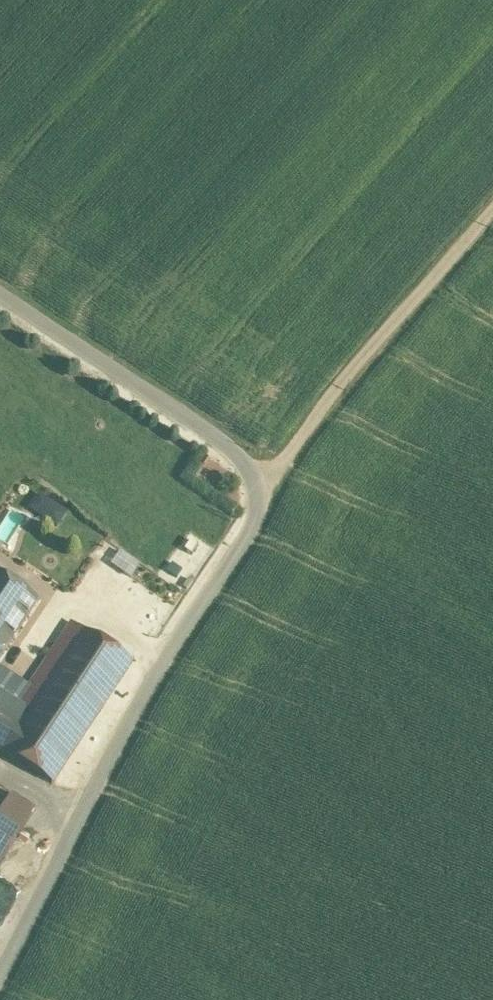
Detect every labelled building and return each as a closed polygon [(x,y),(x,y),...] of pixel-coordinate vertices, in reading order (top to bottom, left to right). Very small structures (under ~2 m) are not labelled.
[(40,490),(29,506),(50,521),(62,506),(40,490)] [(123,548),(112,562),(131,577),(142,563),(123,548)] [(0,576),(0,638),(10,645),(38,601),(0,576)] [(72,623),(58,644),(71,652),(85,632),(72,623)] [(42,697),(5,753),(6,753),(52,784),(132,662),(85,632),(71,652),(42,697)] [(10,645),(0,638),(0,659),(10,645)] [(58,644),(29,689),(42,697),(71,652),(58,644)] [(0,691),(0,755),(3,757),(6,753),(5,753),(42,697),(29,689),(19,704),(0,691)] [(0,811),(0,819),(20,832),(35,809),(11,793),(0,811)] [(20,832),(0,819),(0,862),(20,832)] [(4,934),(16,898),(0,892),(0,932),(4,934)]
